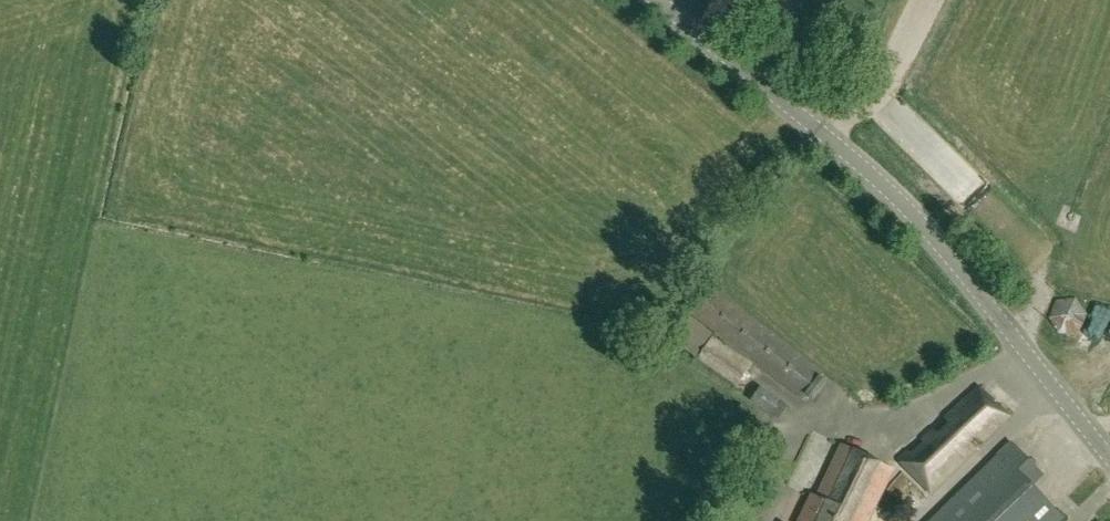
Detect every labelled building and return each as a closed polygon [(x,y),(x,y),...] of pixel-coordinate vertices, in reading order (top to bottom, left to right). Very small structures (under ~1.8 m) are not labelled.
[(950,184),(971,160),(960,151),(939,175),(950,184)] [(812,399),(825,382),(819,377),(822,372),(712,287),(691,314),(802,399),(806,394),(812,399)] [(694,356),(712,334),(690,316),(672,338),(694,356)] [(736,386),(750,364),(715,338),(698,359),(736,386)] [(930,492),(1009,417),(979,386),(900,461),(930,492)] [(778,420),(787,405),(760,387),(751,401),(778,420)] [(1061,518),(1030,486),(1042,475),(1010,443),(931,520),(1058,520),(1061,518)] [(894,470),(842,444),(816,496),(811,494),(799,520),(869,520),(894,470)]
